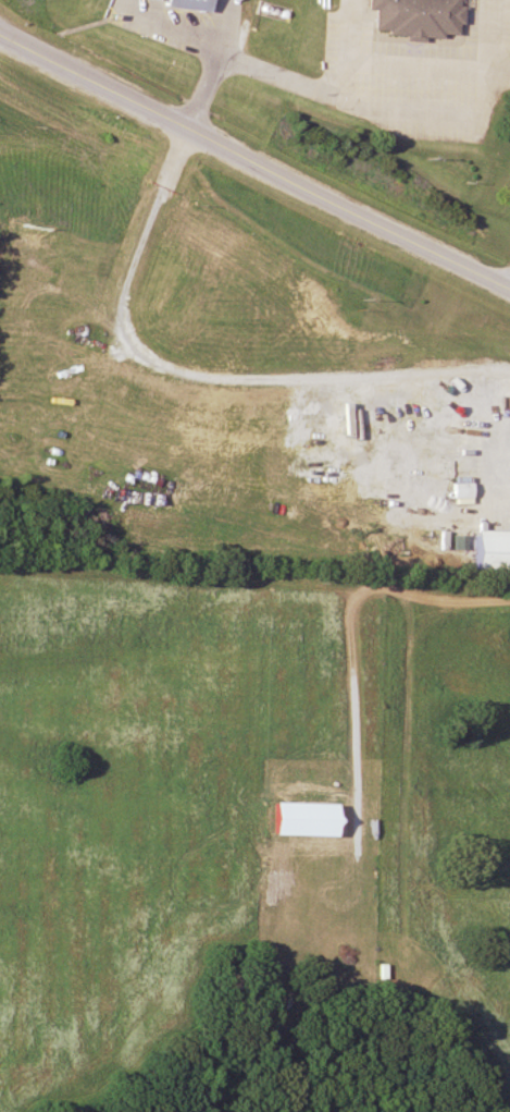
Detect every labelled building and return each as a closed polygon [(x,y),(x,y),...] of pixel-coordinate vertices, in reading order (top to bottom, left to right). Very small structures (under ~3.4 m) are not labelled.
[(172,7),(173,0),(216,0),(214,11),(172,7)] [(458,38),(458,0),(366,0),(366,11),(373,11),(373,37),(458,38)] [(470,498),(470,438),(452,438),(452,498),(470,498)] [(466,530),(466,568),(509,569),(509,530),(466,530)] [(281,802),(341,803),(341,834),(279,833),(281,802)]
